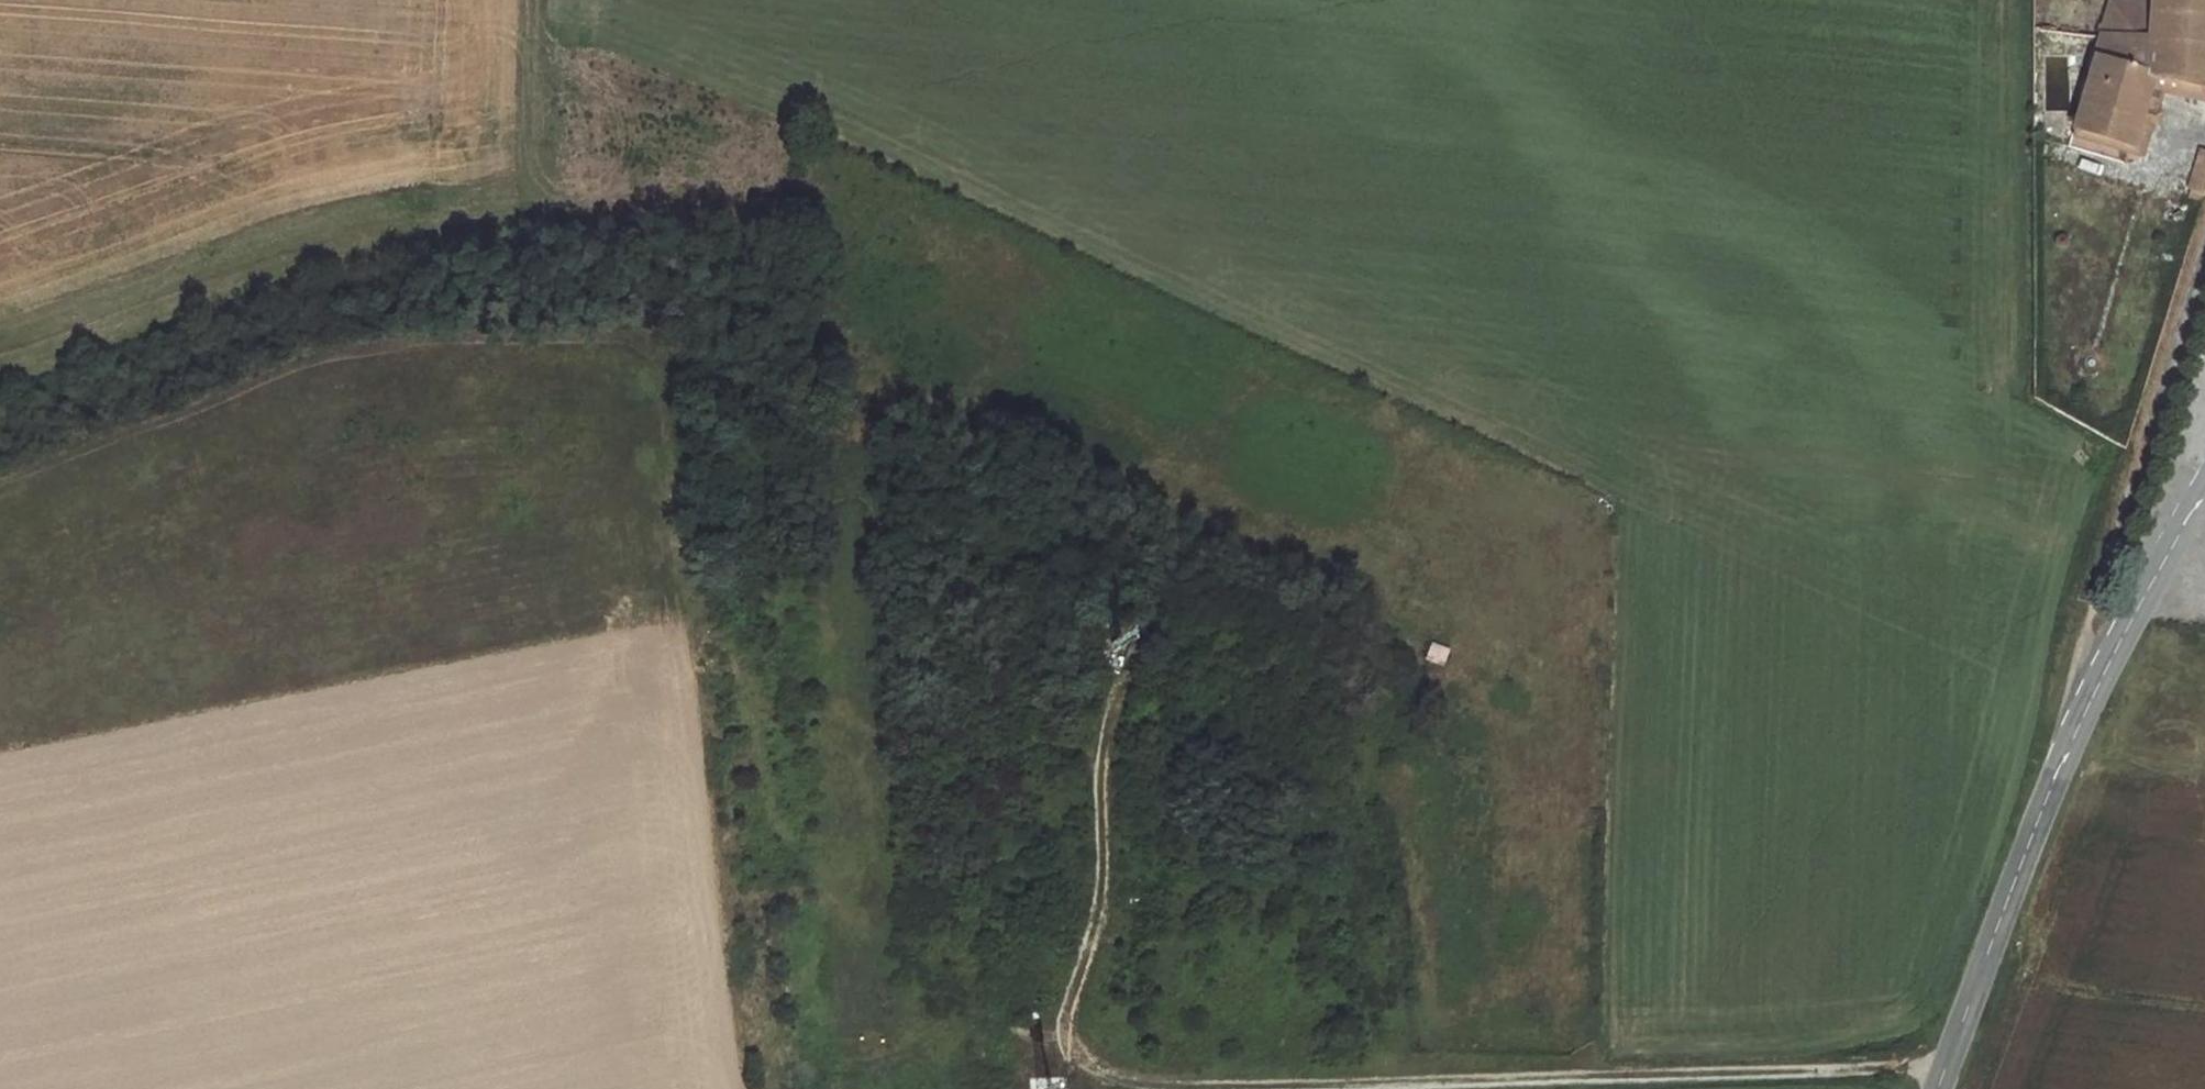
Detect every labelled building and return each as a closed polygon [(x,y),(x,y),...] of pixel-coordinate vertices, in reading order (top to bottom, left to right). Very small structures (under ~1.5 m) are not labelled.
[(2150,77),(2204,86),(2204,0),(2147,0),(2147,4),(2110,3),(2071,129),(2130,148),(2150,77)] [(2187,190),(2203,195),(2204,188),(2204,152),(2196,151),(2187,190)]
